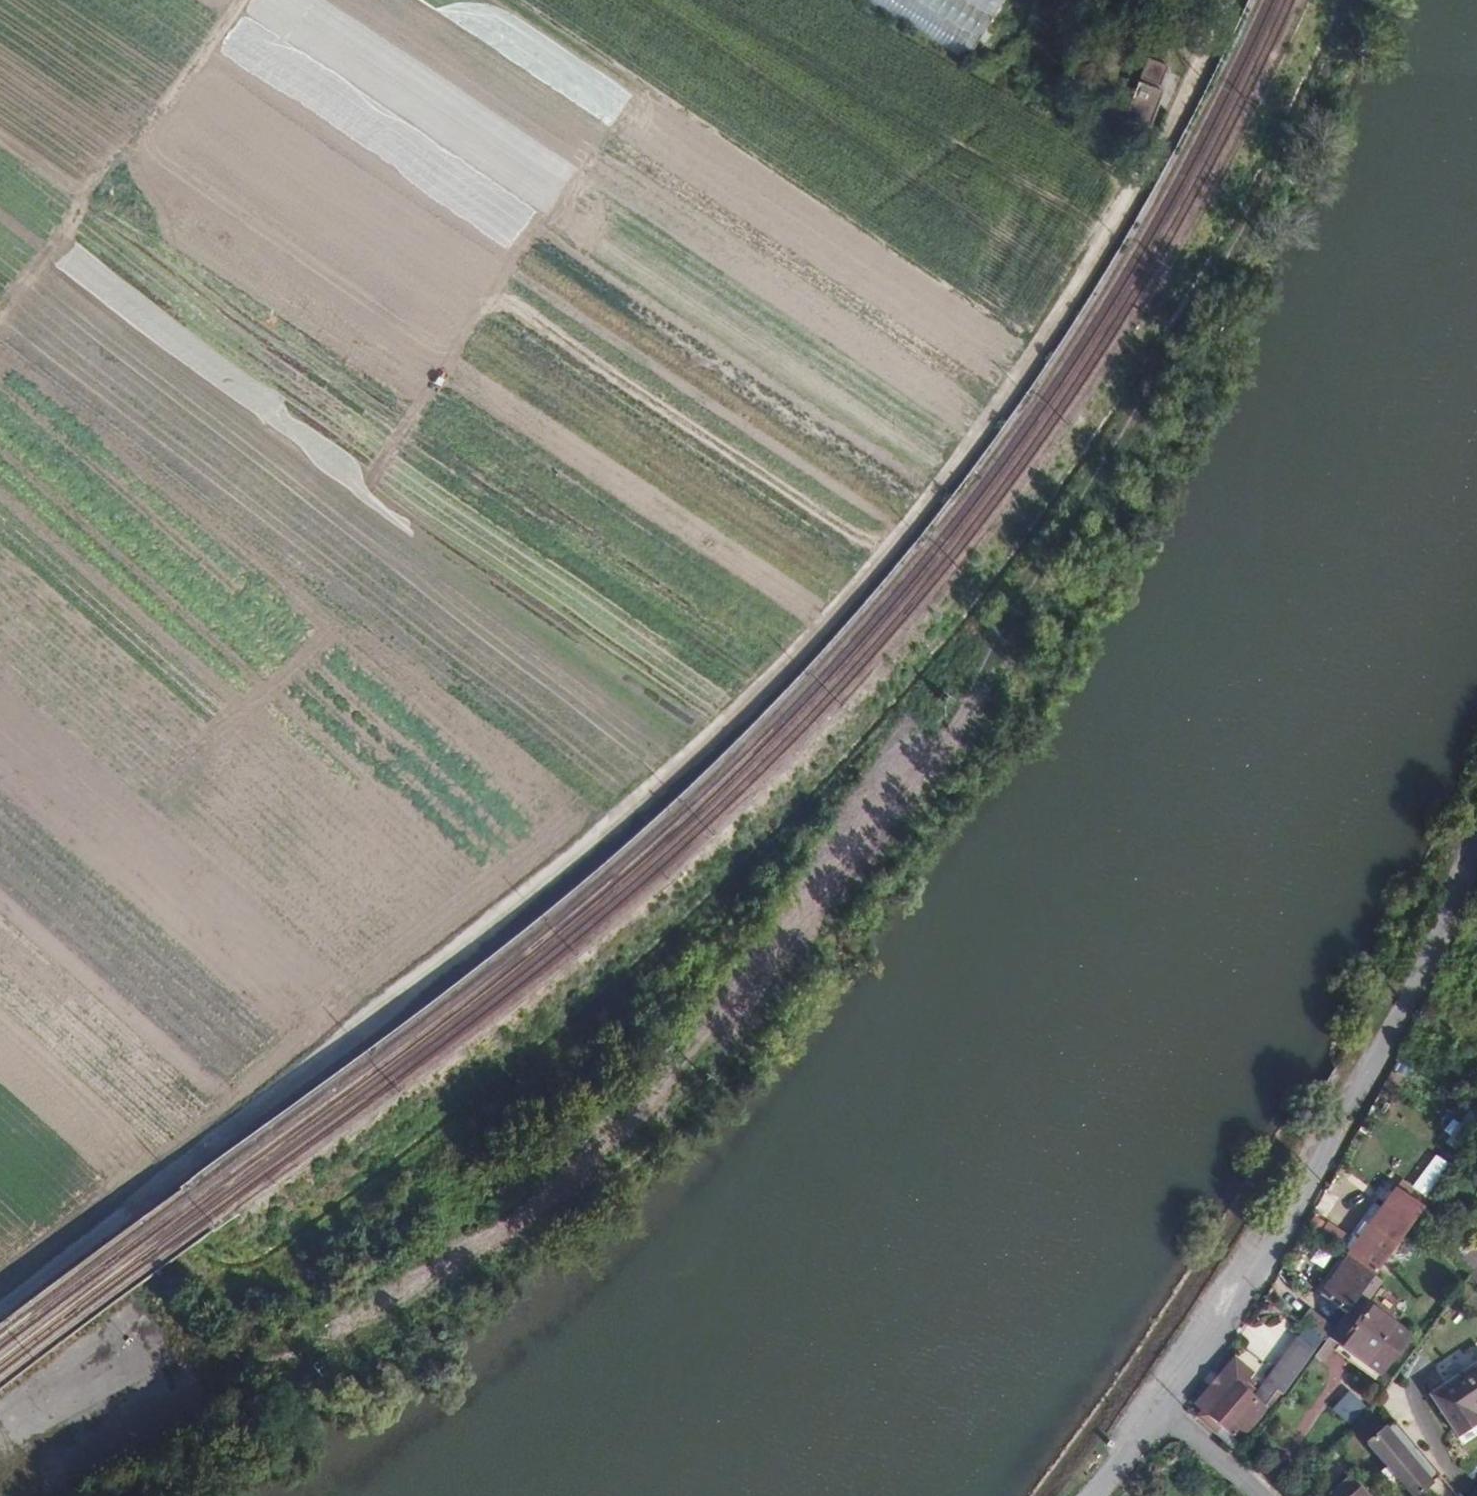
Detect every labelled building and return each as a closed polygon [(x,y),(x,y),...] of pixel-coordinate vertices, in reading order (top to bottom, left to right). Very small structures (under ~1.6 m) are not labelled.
[(976,33),(995,0),(920,0),(976,33)] [(1169,66),(1145,58),(1138,78),(1162,87),(1169,66)] [(1159,91),(1128,81),(1114,118),(1145,130),(1159,91)] [(1346,1258),(1372,1275),(1419,1208),(1393,1190),(1346,1258)] [(1458,1265),(1467,1274),(1476,1286),(1476,1249),(1458,1265)] [(1372,1275),(1346,1258),(1322,1295),(1346,1312),(1353,1301),(1372,1275)] [(1346,1312),(1327,1340),(1377,1376),(1404,1337),(1353,1301),(1346,1312)] [(1231,1360),(1193,1405),(1206,1416),(1202,1421),(1234,1450),(1286,1390),(1313,1351),(1297,1339),(1256,1396),(1244,1388),(1251,1378),(1231,1360)] [(1429,1396),(1457,1437),(1476,1424),(1476,1420),(1474,1414),(1476,1411),(1476,1362),(1429,1396)] [(1367,1445),(1413,1495),(1414,1495),(1438,1474),(1392,1422),(1367,1445)] [(1345,1482),(1332,1495),(1359,1495),(1345,1482)]
